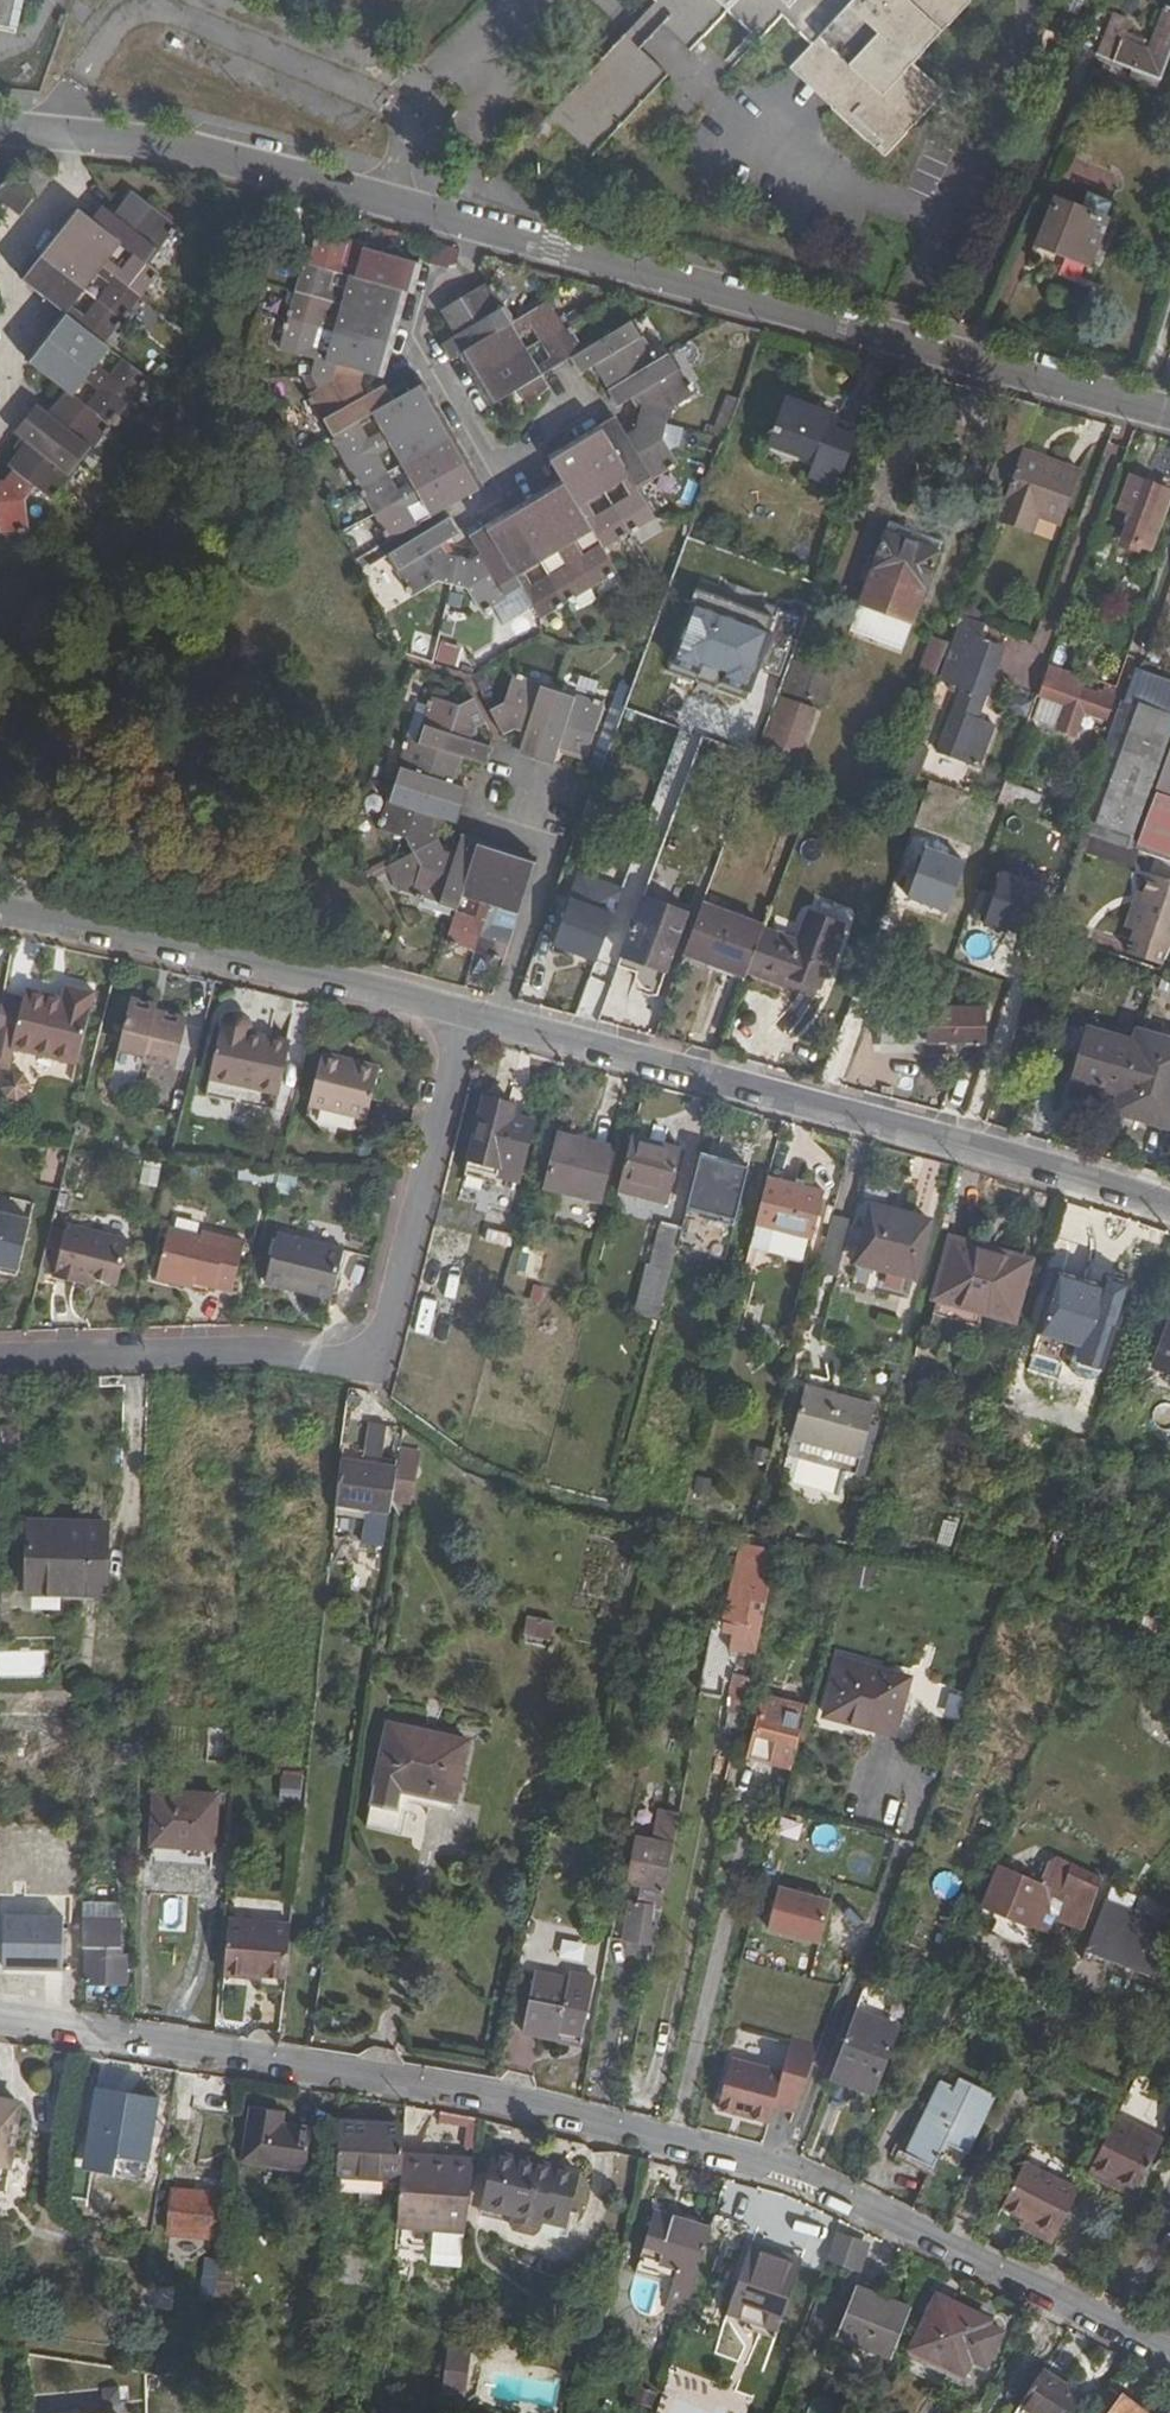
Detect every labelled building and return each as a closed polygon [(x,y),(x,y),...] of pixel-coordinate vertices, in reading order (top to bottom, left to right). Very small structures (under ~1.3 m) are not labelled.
[(26,29),(32,0),(0,0),(0,23),(26,29)] [(732,14),(762,42),(788,16),(818,45),(797,69),(891,157),(950,94),(923,65),(955,30),(977,4),(973,0),(657,0),(659,2),(553,118),(595,160),(670,78),(643,50),(662,29),(692,55),(732,14)] [(1065,10),(1082,18),(1090,0),(1070,0),(1065,10)] [(1162,82),(1169,63),(1169,12),(1168,12),(1151,53),(1125,42),(1132,24),(1116,17),(1100,56),(1162,82)] [(0,187),(0,197),(22,212),(36,192),(13,175),(0,187)] [(32,531),(28,501),(37,486),(60,501),(97,456),(156,379),(128,357),(116,372),(104,363),(116,347),(111,344),(165,273),(157,265),(186,230),(139,193),(122,213),(108,203),(98,219),(80,207),(26,275),(71,311),(34,359),(72,391),(55,414),(41,403),(19,432),(30,441),(12,466),(17,470),(9,481),(0,482),(0,534),(32,531)] [(1046,244),(1090,266),(1108,223),(1063,201),(1046,244)] [(369,371),(389,375),(412,291),(419,292),(426,262),(366,244),(360,266),(346,262),(353,240),(319,231),(311,263),(306,262),(283,345),(319,357),(314,377),(321,391),(314,394),(394,546),(390,549),(413,595),(441,581),(470,588),(484,614),(525,591),(543,619),(619,575),(606,550),(658,521),(641,489),(682,466),(665,437),(673,410),(702,394),(678,352),(663,358),(651,335),(654,334),(645,315),(589,347),(557,294),(521,317),(513,302),(510,304),(496,278),(445,308),(457,332),(445,341),(452,359),(463,354),(492,405),(522,388),(532,406),(555,388),(549,374),(576,358),(583,371),(598,362),(620,403),(639,394),(646,404),(640,430),(631,436),(621,417),(555,455),(569,482),(475,534),(484,554),(473,559),(449,557),(443,544),(461,534),(453,518),(423,532),(409,506),(425,499),(435,517),(489,487),(431,379),(396,398),(386,382),(369,390),(365,383),(369,371)] [(464,258),(467,248),(442,241),(438,254),(455,260),(457,256),(464,258)] [(821,476),(844,484),(865,425),(793,400),(784,428),(781,427),(779,434),(781,436),(778,446),(825,464),(821,476)] [(1028,450),(1045,406),(1024,401),(995,478),(1015,485),(1028,450)] [(1015,485),(1002,522),(1036,533),(1043,516),(1068,525),(1087,472),(1028,450),(1015,485)] [(1169,504),(1169,490),(1134,477),(1122,509),(1128,513),(1127,517),(1133,519),(1125,540),(1154,549),(1169,504)] [(865,498),(857,495),(847,522),(855,525),(865,498)] [(895,522),(892,531),(947,551),(950,541),(895,522)] [(947,551),(892,531),(866,602),(920,622),(947,551)] [(799,619),(810,623),(823,586),(813,582),(799,619)] [(781,625),(697,595),(670,669),(754,699),(781,625)] [(967,617),(981,622),(984,616),(969,611),(967,617)] [(927,671),(942,677),(955,642),(941,636),(927,671)] [(941,755),(965,764),(1006,649),(984,641),(941,755)] [(432,648),(416,643),(412,656),(427,661),(432,648)] [(845,659),(802,644),(791,675),(836,691),(845,659)] [(1077,687),(1081,676),(1057,667),(1048,695),(1072,704),(1065,726),(1080,732),(1089,710),(1109,717),(1115,701),(1077,687)] [(593,758),(612,702),(521,672),(511,700),(494,711),(509,735),(520,728),(529,732),(524,751),(558,762),(563,749),(593,758)] [(1136,673),(1098,778),(1113,782),(1143,708),(1169,718),(1169,685),(1136,673)] [(478,679),(485,692),(494,687),(487,674),(478,679)] [(822,705),(785,693),(763,752),(800,765),(822,705)] [(479,728),(491,722),(478,695),(462,703),(440,697),(424,741),(413,738),(385,829),(412,837),(428,867),(419,894),(462,907),(466,897),(483,902),(478,918),(458,912),(449,942),(510,961),(541,855),(468,832),(462,854),(449,851),(438,829),(441,816),(463,822),(473,787),(458,782),(466,755),(489,761),(494,743),(476,738),(479,728)] [(608,763),(628,708),(612,702),(593,758),(608,763)] [(1135,849),(1158,791),(1163,776),(1169,759),(1169,718),(1143,708),(1113,782),(1098,778),(1079,830),(1085,832),(1087,833),(1135,849)] [(1158,791),(1169,796),(1169,779),(1163,776),(1158,791)] [(1007,803),(1041,813),(1045,796),(1011,786),(1007,803)] [(1135,849),(1169,860),(1169,796),(1158,791),(1135,849)] [(1085,832),(1081,844),(1129,861),(1135,849),(1087,833),(1085,832)] [(1027,940),(1045,887),(996,871),(978,924),(1027,940)] [(1169,942),(1169,879),(1153,874),(1134,931),(1169,942)] [(628,957),(671,972),(692,914),(649,898),(628,957)] [(612,915),(571,899),(551,950),(593,966),(612,915)] [(690,953),(750,974),(765,929),(705,908),(690,953)] [(755,973),(787,985),(790,976),(824,989),(846,925),(817,915),(806,945),(769,933),(755,973)] [(687,960),(747,982),(750,974),(690,953),(687,960)] [(790,976),(787,985),(820,997),(824,989),(790,976)] [(7,997),(0,1035),(0,1038),(16,1041),(15,1051),(82,1065),(100,993),(70,987),(66,1001),(64,1007),(52,1004),(53,997),(29,992),(27,1001),(7,997)] [(861,1004),(886,1004),(886,996),(862,994),(861,1004)] [(66,1001),(53,997),(52,1004),(64,1007),(66,1001)] [(183,1066),(192,1022),(161,1014),(162,1007),(135,1001),(124,1046),(148,1052),(148,1058),(183,1066)] [(886,1011),(885,1042),(986,1046),(985,1011),(917,1011),(886,1011)] [(283,1098),(295,1044),(257,1034),(257,1027),(252,1018),(246,1014),(235,1016),(230,1021),(227,1028),(215,1082),(283,1098)] [(1169,1127),(1169,1043),(1140,1035),(1139,1041),(1091,1028),(1076,1081),(1122,1094),(1116,1113),(1169,1127)] [(355,1072),(357,1065),(324,1057),(323,1064),(355,1072)] [(383,1071),(357,1065),(355,1072),(323,1064),(313,1107),(370,1122),(383,1071)] [(30,1097),(28,1080),(19,1076),(11,1081),(9,1093),(14,1099),(22,1102),(30,1097)] [(522,1184),(537,1124),(517,1119),(519,1109),(488,1102),(470,1171),(522,1184)] [(603,1202),(615,1153),(560,1138),(548,1187),(603,1202)] [(646,1187),(643,1198),(671,1205),(684,1155),(633,1141),(623,1182),(646,1187)] [(751,1165),(703,1153),(689,1208),(737,1220),(751,1165)] [(157,1186),(161,1162),(141,1159),(137,1183),(157,1186)] [(280,1174),(261,1171),(259,1184),(277,1186),(280,1174)] [(399,1188),(401,1179),(390,1176),(387,1186),(399,1188)] [(766,1180),(749,1250),(807,1263),(824,1194),(766,1180)] [(623,1182),(621,1193),(643,1198),(646,1187),(623,1182)] [(399,1188),(387,1186),(385,1196),(396,1199),(399,1188)] [(922,1285),(937,1220),(871,1203),(855,1267),(922,1285)] [(838,1275),(849,1216),(829,1212),(818,1271),(838,1275)] [(34,1222),(0,1213),(0,1263),(24,1269),(34,1222)] [(86,1285),(86,1283),(88,1277),(102,1280),(120,1285),(132,1241),(71,1225),(69,1232),(60,1273),(59,1277),(86,1285)] [(47,1270),(60,1273),(69,1232),(56,1229),(47,1270)] [(159,1279),(183,1287),(185,1280),(195,1283),(236,1293),(248,1243),(203,1232),(202,1237),(172,1229),(159,1279)] [(674,1274),(684,1233),(665,1229),(642,1316),(662,1321),(674,1274)] [(336,1304),(349,1253),(281,1236),(268,1287),(336,1304)] [(1013,1319),(1028,1266),(957,1245),(936,1318),(973,1328),(978,1310),(1013,1319)] [(546,1284),(552,1256),(528,1251),(522,1278),(546,1284)] [(88,1277),(86,1283),(100,1286),(102,1280),(88,1277)] [(1108,1351),(1126,1301),(1062,1278),(1045,1327),(1108,1351)] [(185,1280),(183,1287),(193,1289),(195,1283),(185,1280)] [(821,1350),(841,1355),(846,1337),(825,1332),(821,1350)] [(1160,1370),(1169,1374),(1169,1343),(1160,1370)] [(860,1480),(876,1415),(806,1398),(790,1465),(860,1480)] [(381,1458),(386,1427),(368,1424),(364,1456),(381,1458)] [(424,1503),(431,1452),(407,1449),(400,1507),(405,1507),(406,1500),(424,1503)] [(343,1504),(395,1510),(402,1468),(347,1461),(343,1504)] [(104,1600),(107,1529),(31,1524),(27,1588),(28,1596),(34,1602),(40,1604),(49,1604),(63,1596),(104,1600)] [(769,1577),(774,1577),(780,1551),(766,1549),(761,1574),(740,1569),(731,1613),(744,1616),(750,1590),(766,1594),(769,1577)] [(528,1634),(551,1639),(555,1623),(531,1618),(528,1634)] [(16,1650),(0,1650),(0,1677),(46,1677),(45,1643),(16,1643),(16,1650)] [(896,1737),(911,1680),(843,1665),(829,1720),(896,1737)] [(746,1705),(744,1671),(724,1672),(726,1706),(746,1705)] [(753,1763),(794,1774),(810,1712),(768,1702),(753,1763)] [(392,1712),(373,1808),(399,1814),(404,1799),(412,1802),(414,1792),(457,1801),(472,1729),(392,1712)] [(300,1803),(301,1772),(278,1772),(278,1802),(300,1803)] [(217,1843),(221,1791),(159,1787),(157,1839),(217,1843)] [(399,1814),(373,1808),(370,1817),(406,1825),(412,1802),(404,1799),(399,1814)] [(660,1891),(666,1892),(681,1813),(660,1809),(654,1842),(634,1839),(627,1885),(639,1887),(635,1906),(656,1910),(660,1891)] [(1086,1917),(1107,1868),(1066,1851),(1057,1855),(1046,1879),(1002,1860),(983,1904),(1002,1913),(997,1926),(1037,1943),(1046,1921),(1055,1924),(1063,1907),(1086,1917)] [(817,1941),(826,1893),(771,1882),(761,1929),(817,1941)] [(89,1914),(126,1915),(126,1902),(85,1901),(85,1914),(89,1914)] [(1109,1903),(1090,1950),(1116,1959),(1160,1977),(1169,1948),(1169,1926),(1109,1903)] [(126,1947),(126,1915),(89,1914),(87,1940),(91,1940),(89,1983),(128,1984),(130,1947),(126,1947)] [(595,1982),(607,1983),(615,1936),(534,1920),(522,1971),(534,1973),(525,2035),(585,2046),(595,1982)] [(224,1979),(286,1985),(291,1937),(227,1931),(224,1979)] [(1090,1950),(1087,1956),(1113,1967),(1116,1959),(1090,1950)] [(854,2021),(831,2084),(871,2098),(894,2037),(854,2021)] [(920,2212),(952,2227),(987,2157),(972,2149),(999,2090),(969,2076),(964,2086),(945,2078),(911,2150),(941,2164),(920,2212)] [(145,2092),(146,2084),(103,2077),(93,2128),(156,2138),(163,2095),(145,2092)] [(16,2174),(17,2164),(13,2163),(22,2101),(0,2097),(0,2187),(5,2188),(9,2174),(16,2174)] [(303,2168),(310,2127),(279,2120),(281,2105),(248,2099),(238,2155),(303,2168)] [(1117,2178),(1141,2189),(1167,2140),(1121,2117),(1093,2172),(1114,2182),(1117,2178)] [(341,2120),(339,2144),(339,2168),(400,2172),(402,2147),(405,2124),(405,2122),(375,2119),(375,2123),(341,2120)] [(497,2146),(485,2199),(566,2220),(579,2168),(497,2146)] [(476,2152),(402,2147),(400,2172),(399,2185),(397,2206),(397,2218),(466,2223),(476,2152)] [(1034,2226),(1059,2239),(1087,2184),(1030,2156),(1007,2203),(1028,2213),(1038,2218),(1034,2226)] [(17,2164),(16,2174),(13,2191),(23,2193),(26,2166),(17,2164)] [(400,2172),(339,2168),(338,2181),(350,2182),(365,2183),(399,2185),(400,2172)] [(1122,2186),(1138,2194),(1141,2189),(1117,2178),(1114,2182),(1093,2172),(1090,2178),(1119,2191),(1122,2186)] [(198,2188),(224,2190),(225,2180),(199,2178),(198,2188)] [(363,2204),(397,2206),(399,2185),(365,2183),(363,2204)] [(219,2235),(224,2190),(198,2188),(173,2186),(169,2229),(219,2235)] [(566,2220),(485,2199),(483,2207),(564,2227),(566,2220)] [(687,2310),(712,2224),(654,2207),(639,2262),(675,2274),(667,2304),(687,2310)] [(1024,2220),(1034,2226),(1038,2218),(1028,2213),(1024,2220)] [(464,2240),(466,2223),(397,2218),(395,2235),(464,2240)] [(860,2268),(865,2236),(830,2230),(825,2262),(860,2268)] [(771,2243),(750,2238),(730,2304),(783,2318),(802,2259),(769,2251),(771,2243)] [(802,2259),(805,2251),(771,2243),(769,2251),(802,2259)] [(219,2296),(223,2264),(203,2262),(200,2300),(213,2301),(214,2296),(219,2296)] [(233,2265),(223,2264),(219,2296),(231,2297),(233,2265)] [(898,2348),(918,2302),(861,2275),(843,2323),(898,2348)] [(945,2292),(919,2346),(971,2372),(978,2359),(990,2365),(1007,2329),(980,2316),(982,2310),(945,2292)] [(834,2321),(809,2311),(800,2338),(810,2342),(808,2346),(823,2351),(834,2321)] [(971,2372),(919,2346),(913,2358),(965,2384),(971,2372)] [(469,2365),(471,2349),(453,2347),(451,2364),(469,2365)] [(1048,2364),(1027,2397),(1056,2412),(1076,2412),(1090,2389),(1048,2364)] [(1110,2389),(1093,2412),(1142,2412),(1110,2389)]
